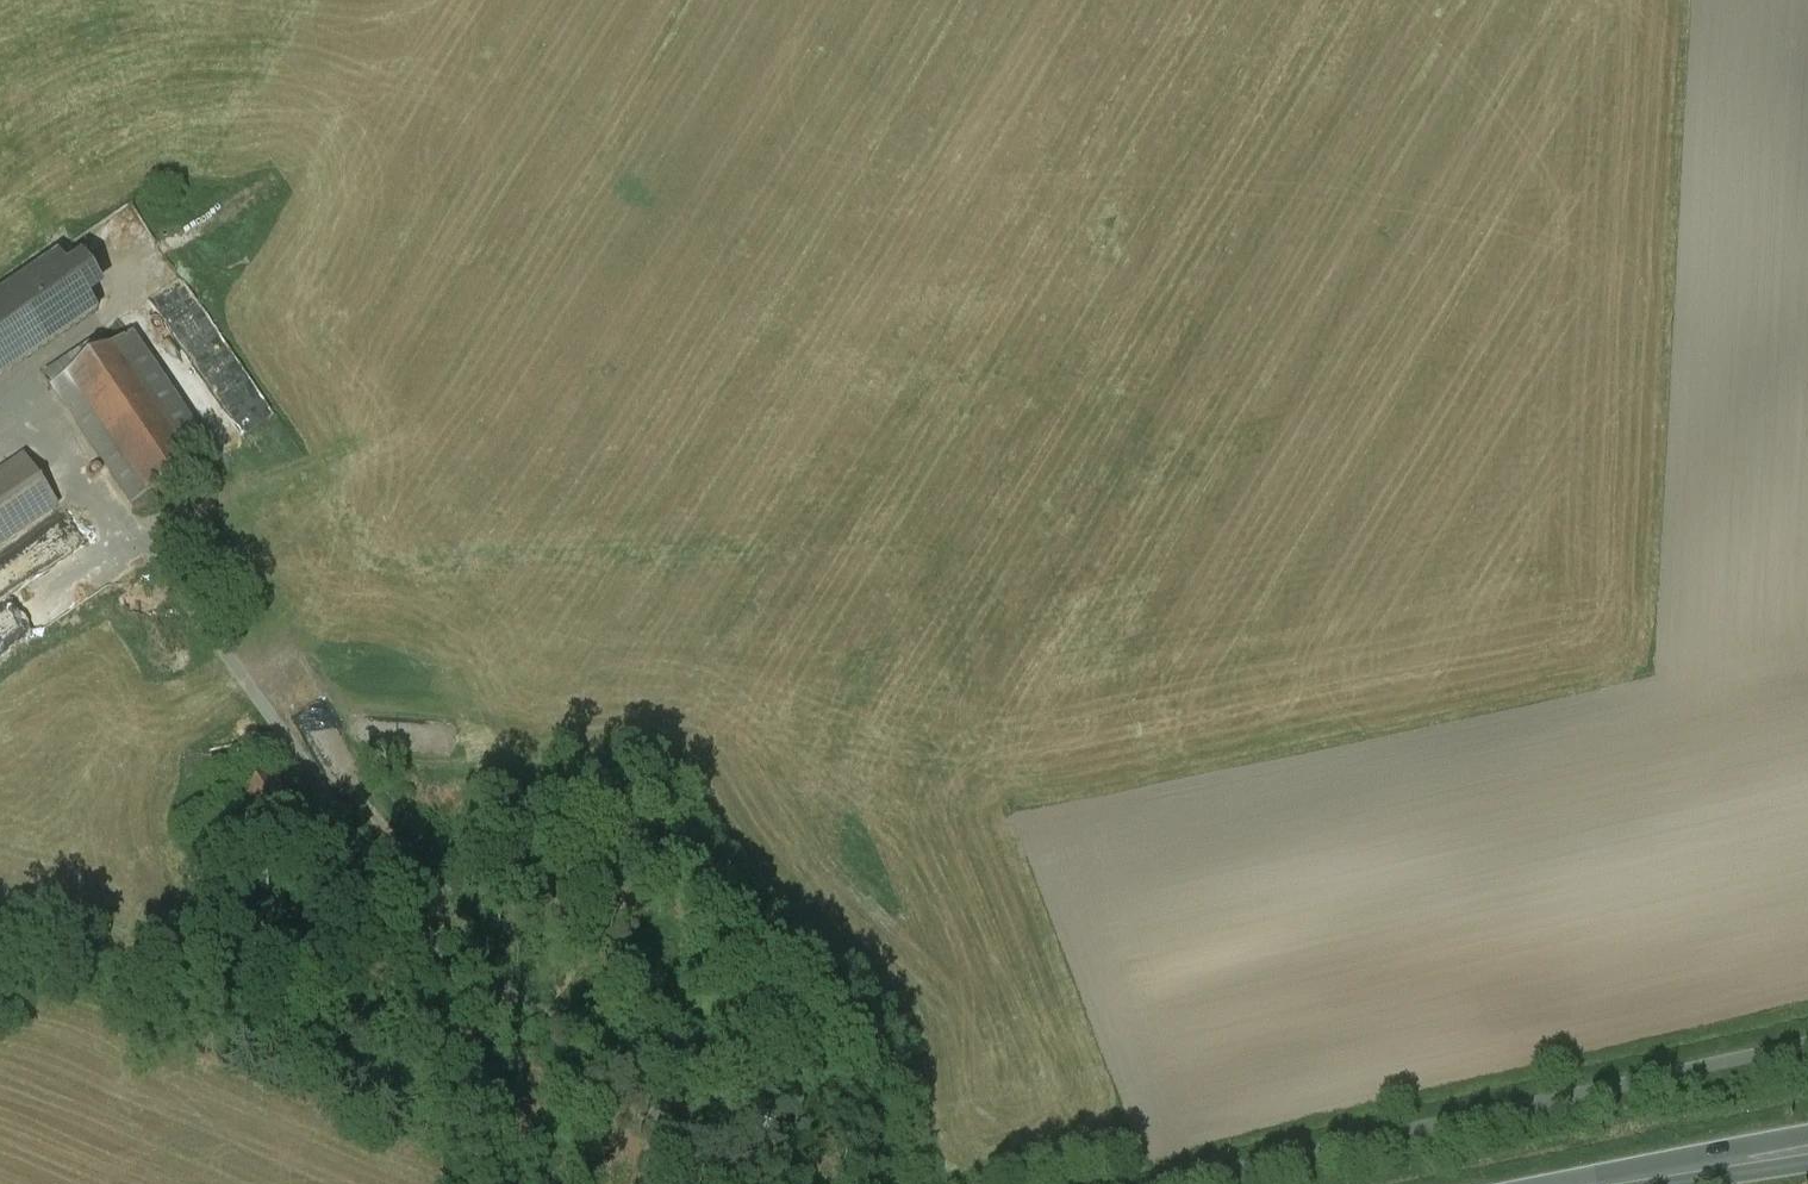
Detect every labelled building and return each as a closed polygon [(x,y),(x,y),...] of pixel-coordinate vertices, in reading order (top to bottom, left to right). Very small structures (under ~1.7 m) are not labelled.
[(0,296),(0,383),(100,315),(59,256),(0,296)] [(136,334),(49,392),(128,510),(215,453),(136,334)] [(61,509),(27,458),(0,475),(0,549),(61,509)] [(310,824),(273,772),(244,793),(281,845),(310,824)]
